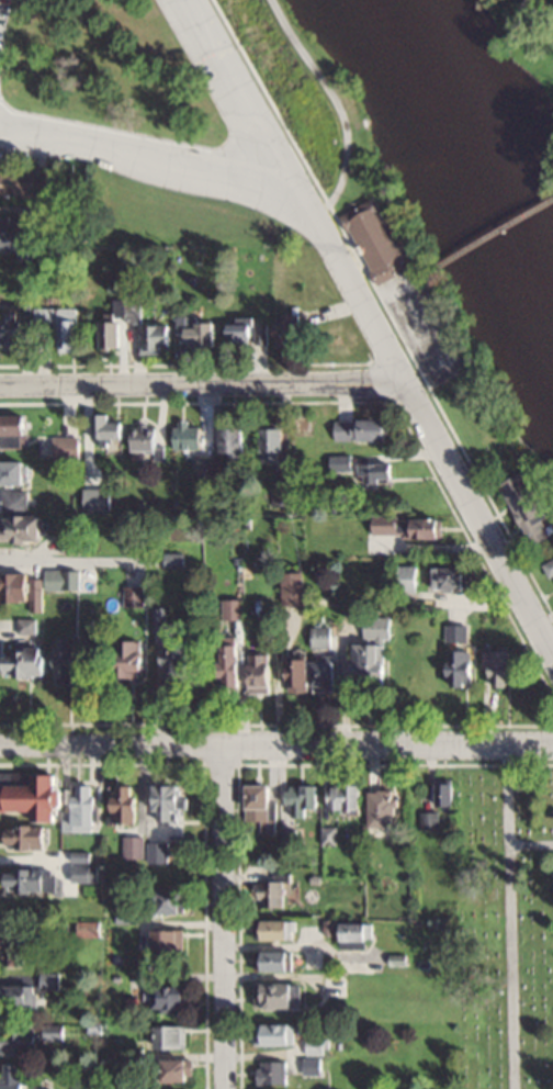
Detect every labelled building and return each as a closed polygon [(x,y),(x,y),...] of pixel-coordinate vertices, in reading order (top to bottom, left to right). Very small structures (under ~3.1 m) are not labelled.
[(343,212),(376,284),(410,268),(377,196),(343,212)] [(28,251),(28,216),(0,216),(0,251),(28,251)] [(104,322),(104,348),(126,348),(126,323),(143,323),(143,301),(117,301),(117,322),(104,322)] [(84,351),(83,308),(39,308),(39,336),(61,336),(61,351),(84,351)] [(29,348),(29,314),(0,314),(0,348),(29,348)] [(301,346),(301,314),(278,314),(278,346),(301,346)] [(255,317),(229,317),(230,345),(269,344),(268,323),(255,324),(255,317)] [(218,347),(218,320),(178,320),(178,334),(189,334),(189,347),(218,347)] [(143,326),(143,353),(174,353),(174,326),(143,326)] [(126,422),(112,422),(112,412),(95,412),(95,440),(126,440),(126,422)] [(29,446),(29,413),(3,413),(3,446),(29,446)] [(392,419),(334,418),(334,439),(392,439),(392,419)] [(264,460),(286,460),(286,422),(264,422),(264,460)] [(203,448),(203,423),(176,423),(176,448),(203,448)] [(161,450),(161,424),(131,424),(131,450),(161,450)] [(220,426),(220,456),(247,456),(247,426),(220,426)] [(52,436),(52,460),(80,460),(80,436),(52,436)] [(352,454),(329,454),(329,470),(352,470),(352,454)] [(0,460),(0,484),(28,484),(28,460),(0,460)] [(360,462),(360,480),(397,480),(397,462),(360,462)] [(502,483),(532,544),(552,534),(552,523),(527,470),(502,483)] [(272,505),(292,505),(292,473),(272,473),(272,505)] [(45,540),(45,514),(27,514),(27,490),(2,490),(2,539),(45,540)] [(373,535),(446,535),(446,515),(373,516),(373,535)] [(552,578),(552,577),(552,559),(545,563),(552,578)] [(419,565),(397,565),(397,592),(419,592),(419,565)] [(471,565),(435,565),(435,588),(471,588),(471,565)] [(79,587),(79,569),(46,569),(46,587),(79,587)] [(1,600),(29,600),(29,611),(41,611),(41,573),(1,573),(1,600)] [(123,585),(123,605),(144,605),(144,585),(123,585)] [(223,618),(244,618),(244,598),(223,598),(223,618)] [(153,630),(165,630),(165,607),(153,607),(153,630)] [(391,616),(359,616),(357,683),(390,684),(391,616)] [(35,619),(18,619),(18,632),(35,632),(35,619)] [(467,624),(447,624),(447,640),(467,640),(467,624)] [(310,626),(310,646),(331,646),(331,626),(310,626)] [(165,683),(194,683),(194,636),(165,636),(165,683)] [(57,681),(81,681),(81,638),(57,638),(57,681)] [(115,638),(115,676),(143,676),(143,638),(115,638)] [(244,643),(227,643),(227,683),(244,683),(244,643)] [(3,654),(2,674),(48,675),(48,647),(16,647),(16,654),(3,654)] [(449,684),(474,684),(474,649),(449,649),(449,684)] [(489,649),(489,684),(516,684),(516,649),(489,649)] [(250,690),(275,690),(275,653),(250,653),(250,690)] [(289,658),(289,686),(338,686),(338,658),(289,658)] [(36,809),(36,820),(61,820),(61,831),(98,831),(99,784),(75,784),(75,809),(65,809),(66,787),(59,786),(59,773),(37,772),(37,782),(11,782),(11,772),(0,772),(0,809),(36,809)] [(456,804),(456,781),(438,781),(438,804),(456,804)] [(247,783),(247,820),(262,820),(262,832),(274,832),(274,783),(247,783)] [(330,783),(330,808),(361,808),(361,783),(330,783)] [(141,784),(118,784),(118,821),(141,821),(141,784)] [(178,808),(189,808),(189,784),(156,784),(156,818),(178,818),(178,808)] [(318,785),(287,785),(287,817),(307,817),(307,807),(318,807),(318,785)] [(369,824),(392,824),(392,790),(369,790),(369,824)] [(49,825),(7,825),(7,846),(49,846),(49,825)] [(321,829),(322,840),(335,840),(335,828),(321,829)] [(144,835),(124,835),(124,857),(144,857),(144,835)] [(170,842),(148,842),(148,861),(170,861),(170,842)] [(72,881),(101,881),(101,864),(72,864),(72,881)] [(54,868),(7,868),(7,889),(54,889),(54,868)] [(285,905),(285,877),(277,877),(277,882),(253,882),(253,905),(285,905)] [(186,913),(186,890),(161,890),(161,913),(186,913)] [(117,922),(133,922),(133,907),(117,907),(117,922)] [(295,919),(257,919),(257,939),(295,939),(295,919)] [(101,935),(101,921),(80,921),(80,935),(101,935)] [(372,922),(341,922),(341,947),(372,947),(372,922)] [(153,929),(153,953),(185,954),(186,929),(153,929)] [(35,947),(35,930),(3,930),(3,965),(25,965),(25,947),(35,947)] [(256,951),(256,970),(294,970),(294,951),(256,951)] [(256,980),(256,1006),(302,1006),(302,980),(256,980)] [(38,1007),(38,984),(1,984),(1,1007),(38,1007)] [(158,984),(158,1009),(189,1009),(189,984),(158,984)] [(296,1044),(296,1023),(260,1023),(260,1044),(296,1044)] [(65,1024),(43,1024),(43,1039),(65,1039),(65,1024)] [(187,1047),(187,1024),(157,1024),(157,1047),(187,1047)] [(38,1052),(38,1029),(1,1029),(1,1052),(38,1052)] [(307,1054),(327,1054),(327,1037),(307,1037),(307,1054)] [(191,1081),(191,1057),(160,1057),(160,1081),(191,1081)] [(288,1060),(256,1060),(256,1083),(288,1083),(288,1060)] [(27,1063),(2,1063),(2,1088),(27,1088),(27,1063)]
